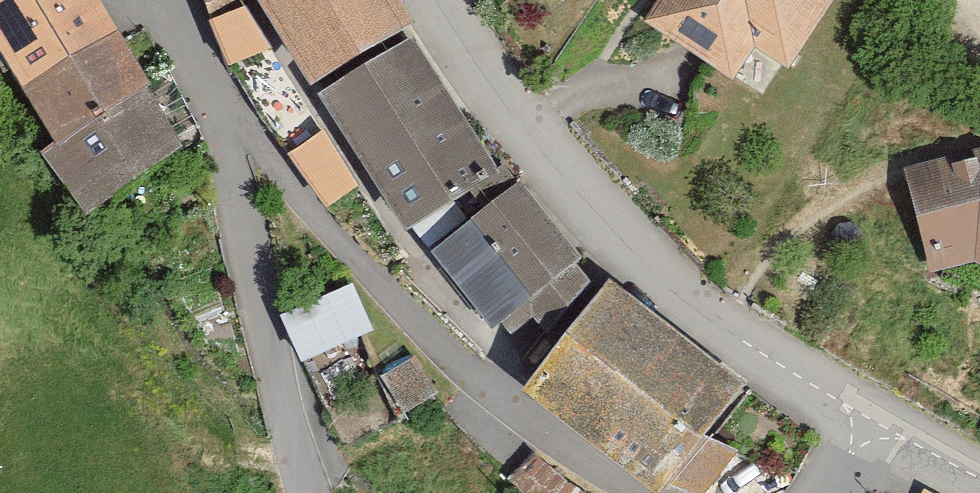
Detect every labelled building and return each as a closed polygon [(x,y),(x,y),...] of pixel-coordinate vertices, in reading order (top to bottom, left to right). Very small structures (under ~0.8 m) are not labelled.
[(0,14),(0,67),(25,107),(117,40),(93,0),(19,0),(0,14)] [(19,0),(0,0),(0,14),(19,0)] [(271,79),(375,21),(361,0),(225,0),(226,3),(190,18),(207,61),(250,43),(271,79)] [(626,23),(714,81),(737,46),(773,69),(819,0),(641,0),(626,23)] [(421,99),(380,34),(281,91),(307,134),(279,151),(305,195),(335,178),(369,232),(466,171),(421,99)] [(148,92),(117,40),(25,107),(53,157),(148,92)] [(184,155),(148,92),(53,157),(42,166),(89,229),(184,155)] [(903,167),(923,272),(975,256),(979,258),(979,152),(903,167)] [(494,326),(582,257),(519,183),(431,249),(494,326)] [(742,385),(609,282),(525,388),(658,491),(742,385)] [(352,292),(280,325),(301,370),(373,336),(352,292)] [(402,421),(440,398),(416,360),(379,383),(402,421)] [(514,454),(488,482),(499,492),(569,492),(514,454)]
